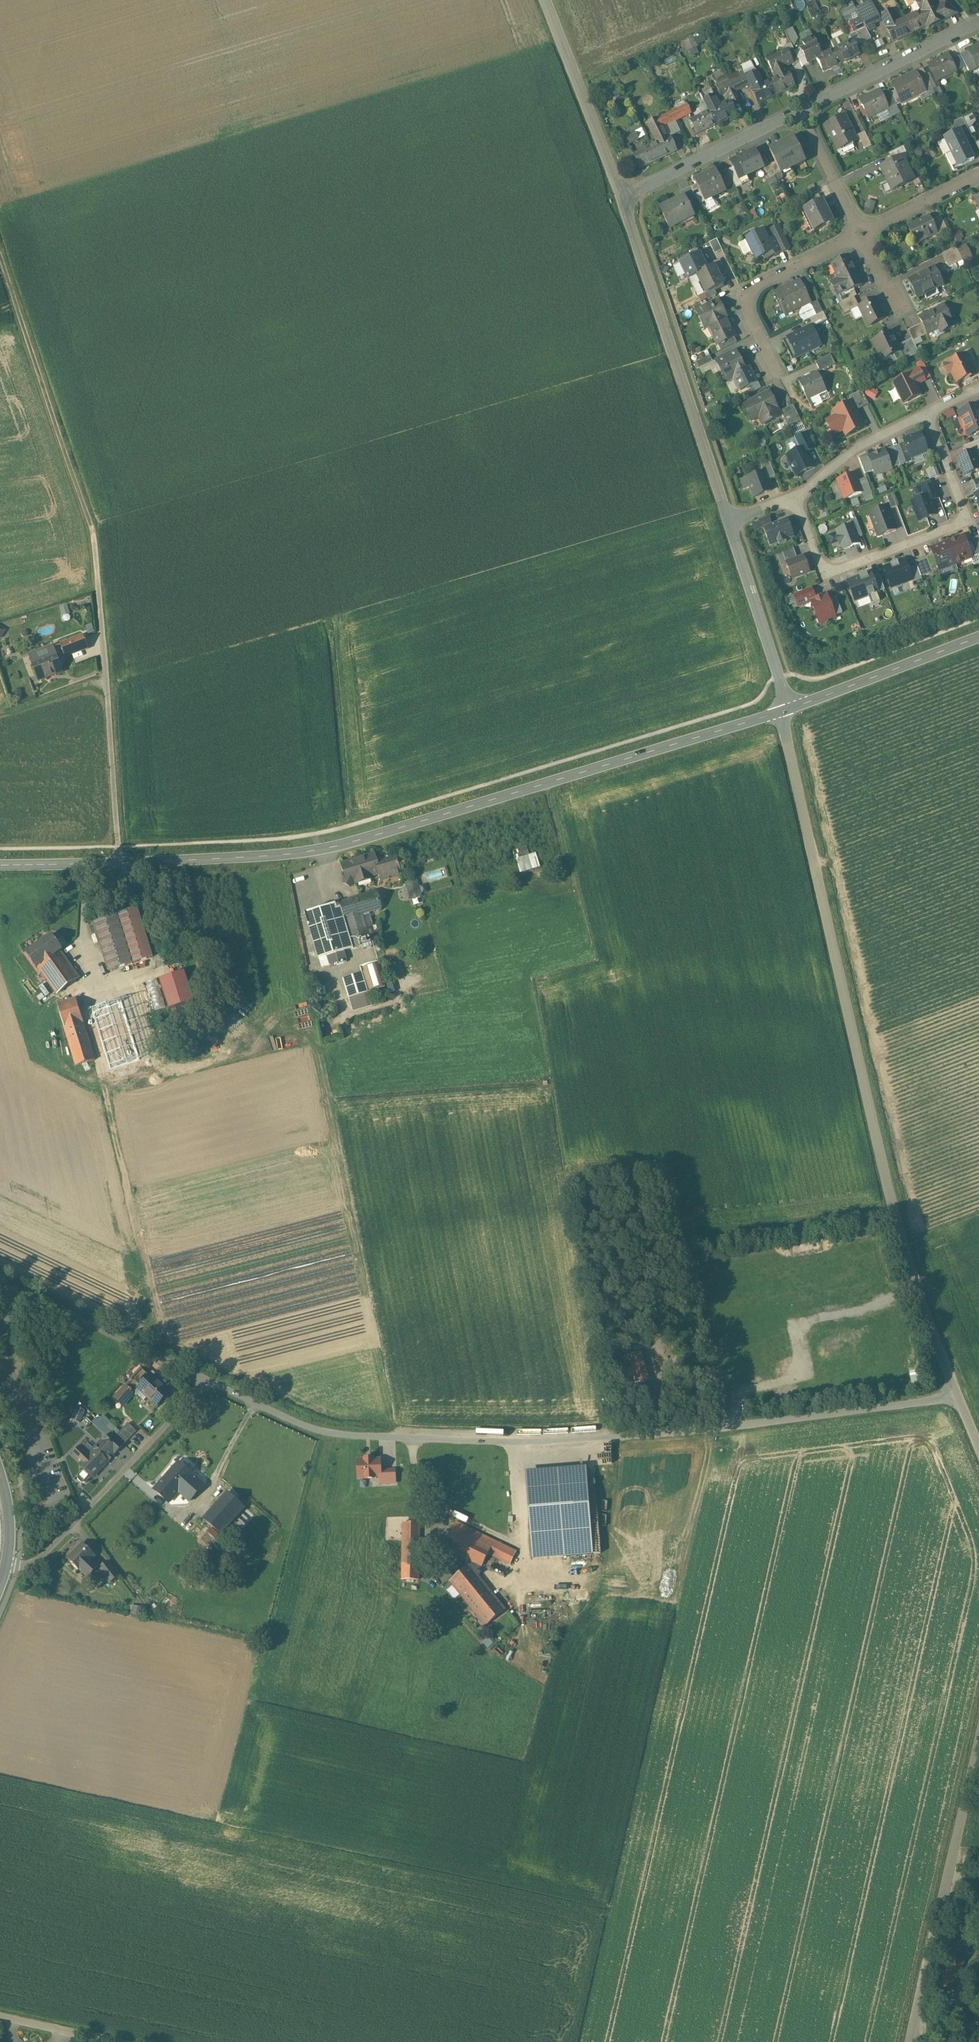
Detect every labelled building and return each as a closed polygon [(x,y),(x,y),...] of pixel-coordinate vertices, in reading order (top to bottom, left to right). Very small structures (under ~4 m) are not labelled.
[(916,3),(920,12),(922,11),(928,24),(929,26),(943,19),(937,6),(934,0),(922,0),(916,3)] [(946,2),(937,6),(943,19),(956,13),(946,2)] [(875,10),(860,17),(865,28),(880,21),(875,10)] [(895,15),(892,10),(881,16),(887,28),(886,29),(893,42),(894,42),(893,42),(910,33),(904,20),(899,23),(895,15)] [(920,12),(904,20),(910,33),(928,24),(922,11),(920,12)] [(900,12),(895,15),(899,23),(904,20),(900,12)] [(860,17),(842,26),(847,35),(848,37),(865,28),(860,17)] [(865,28),(867,31),(874,28),(872,25),(880,21),(865,28)] [(785,29),(792,43),(798,39),(792,26),(785,29)] [(847,35),(831,42),(834,50),(852,42),(851,39),(849,40),(848,37),(847,35)] [(822,56),(812,37),(802,42),(804,47),(800,49),(807,63),(808,63),(816,59),(817,59),(822,56)] [(852,42),(834,50),(841,63),(858,54),(852,42)] [(968,51),(976,69),(977,70),(978,68),(978,45),(968,51)] [(793,49),(787,52),(793,63),(792,64),(793,66),(799,62),(800,62),(799,61),(794,51),(793,49)] [(807,63),(800,49),(794,51),(799,61),(800,62),(799,62),(802,67),(808,64),(808,63),(807,63)] [(786,50),(778,54),(777,52),(773,54),(772,52),(764,56),(766,58),(764,59),(766,64),(768,63),(773,73),(776,79),(769,82),(776,95),(793,86),(787,73),(786,74),(783,68),(792,64),(793,63),(787,52),(786,50)] [(822,56),(817,59),(823,72),(841,63),(834,50),(822,56)] [(968,51),(960,55),(969,73),(976,69),(968,51)] [(948,56),(929,65),(933,74),(937,81),(956,72),(948,56)] [(743,71),(731,77),(732,79),(730,81),(735,92),(750,85),(747,79),(743,71)] [(912,73),(892,83),(901,102),(924,90),(918,77),(914,79),(912,73)] [(757,74),(747,79),(750,85),(752,90),(762,85),(757,74)] [(927,77),(925,74),(918,77),(924,90),(931,87),(927,77)] [(937,81),(933,74),(927,77),(931,87),(933,90),(940,87),(937,81)] [(730,81),(716,87),(722,98),(723,98),(725,103),(727,106),(730,104),(731,106),(740,101),(735,92),(730,81)] [(762,85),(752,90),(751,91),(758,104),(776,95),(769,82),(762,85)] [(879,89),(858,99),(868,118),(888,108),(887,107),(881,93),(879,89)] [(895,103),(888,89),(881,93),(887,107),(895,103)] [(712,97),(703,102),(704,105),(703,105),(707,112),(716,108),(715,106),(717,104),(716,101),(712,97)] [(716,108),(707,112),(714,126),(732,117),(731,114),(734,112),(731,106),(730,104),(727,106),(725,103),(716,108)] [(689,105),(671,113),(675,122),(693,113),(689,105)] [(714,126),(707,112),(689,121),(696,135),(714,126)] [(671,113),(659,119),(663,128),(675,122),(671,113)] [(849,125),(845,116),(826,126),(834,143),(836,142),(840,149),(857,141),(852,132),(853,131),(850,125),(849,125)] [(663,128),(659,119),(658,118),(648,123),(658,143),(651,147),(657,160),(675,151),(669,138),(668,138),(663,128)] [(962,118),(953,123),(957,132),(960,130),(961,133),(968,129),(962,118)] [(957,132),(946,137),(951,146),(948,147),(958,168),(975,160),(961,133),(960,130),(957,132)] [(871,147),(864,132),(858,135),(865,150),(871,147)] [(635,133),(625,138),(628,145),(638,140),(635,133)] [(793,139),(769,151),(775,162),(780,173),(805,161),(793,139)] [(651,147),(633,155),(640,168),(657,160),(651,147)] [(903,147),(892,153),(896,160),(902,157),(904,162),(909,160),(903,147)] [(755,151),(737,160),(730,163),(733,168),(739,180),(746,177),(746,176),(762,167),(763,169),(763,168),(759,159),(755,151)] [(769,165),(765,156),(759,159),(763,168),(763,169),(766,174),(772,171),(769,165)] [(896,160),(881,168),(892,190),(913,180),(904,162),(902,157),(896,160)] [(775,162),(769,165),(772,171),(774,176),(780,173),(775,162)] [(739,180),(733,168),(727,171),(735,186),(736,188),(741,185),(739,180)] [(727,169),(717,174),(725,191),(735,186),(727,171),(727,169)] [(715,171),(694,181),(696,185),(691,187),(691,188),(693,192),(699,189),(708,210),(710,210),(717,207),(718,205),(717,203),(715,202),(713,198),(725,192),(725,191),(717,174),(715,171)] [(691,188),(680,193),(683,198),(686,205),(697,199),(693,192),(691,188)] [(818,195),(804,201),(807,208),(821,201),(818,195)] [(683,198),(660,209),(669,229),(680,224),(680,223),(692,217),(686,205),(683,198)] [(807,208),(803,210),(814,232),(833,222),(822,200),(821,201),(807,208)] [(940,216),(930,221),(937,234),(936,234),(937,236),(947,231),(940,216)] [(928,218),(908,228),(916,244),(936,234),(937,234),(930,221),(928,218)] [(778,227),(769,231),(773,240),(774,241),(783,236),(778,227)] [(955,241),(962,238),(959,230),(952,233),(955,241)] [(762,232),(746,240),(747,240),(752,252),(756,260),(765,255),(772,252),(768,242),(762,232)] [(789,248),(783,236),(774,241),(780,253),(781,252),(789,248)] [(722,251),(717,240),(710,243),(715,254),(722,251)] [(747,240),(740,244),(739,246),(743,254),(745,255),(752,252),(747,240)] [(774,241),(773,240),(768,242),(772,252),(765,255),(766,259),(767,259),(780,253),(774,241)] [(956,247),(942,254),(949,268),(962,261),(956,247)] [(696,249),(689,252),(692,258),(699,254),(696,249)] [(692,258),(680,264),(687,280),(697,275),(707,270),(699,254),(692,258)] [(856,274),(848,257),(831,265),(839,281),(840,282),(856,274)] [(726,274),(719,259),(712,263),(713,267),(714,267),(719,277),(726,274)] [(707,270),(697,275),(706,293),(714,289),(723,285),(719,277),(714,267),(713,267),(707,270)] [(934,268),(908,281),(917,298),(926,293),(929,299),(939,294),(936,288),(942,285),(934,268)] [(856,274),(840,282),(839,281),(831,285),(837,297),(838,296),(845,292),(845,293),(853,289),(862,285),(856,274)] [(801,284),(784,292),(783,290),(776,293),(781,304),(780,305),(784,314),(800,307),(801,308),(810,303),(801,284)] [(706,293),(704,294),(707,299),(716,294),(714,289),(706,293)] [(845,292),(838,296),(842,303),(854,298),(856,296),(853,289),(845,293),(845,292)] [(842,303),(840,304),(845,315),(850,313),(849,310),(857,306),(854,298),(842,303)] [(876,300),(859,309),(868,327),(885,319),(876,300)] [(726,318),(718,301),(696,311),(705,328),(708,327),(713,337),(713,336),(718,345),(734,337),(730,328),(725,318),(726,318)] [(818,302),(811,305),(816,316),(823,313),(818,302)] [(944,305),(919,318),(922,324),(927,334),(936,330),(935,327),(941,324),(945,332),(955,326),(944,305)] [(816,316),(810,319),(814,328),(827,322),(823,313),(816,316)] [(922,324),(907,331),(911,339),(913,342),(927,334),(922,324)] [(811,329),(791,339),(797,353),(805,349),(807,352),(819,347),(811,329)] [(891,332),(873,341),(873,342),(874,342),(878,349),(877,350),(882,361),(884,361),(883,359),(900,351),(891,332)] [(734,337),(718,345),(720,351),(737,343),(734,337)] [(911,339),(905,342),(912,356),(918,353),(913,342),(911,339)] [(735,350),(715,361),(726,383),(734,379),(735,378),(733,375),(745,369),(741,362),(735,350)] [(830,355),(816,362),(821,371),(835,364),(830,355)] [(965,355),(943,365),(948,374),(951,373),(956,383),(974,373),(965,355)] [(710,356),(696,363),(699,369),(715,361),(713,362),(710,356)] [(748,367),(745,369),(733,375),(735,378),(734,379),(740,391),(756,383),(748,367)] [(918,369),(892,381),(903,404),(921,396),(916,385),(924,381),(918,369)] [(817,372),(798,381),(808,400),(827,390),(817,372)] [(861,391),(849,397),(851,402),(855,411),(868,405),(861,391)] [(769,393),(744,405),(750,417),(757,414),(763,425),(780,416),(776,409),(777,408),(769,393)] [(851,402),(833,411),(836,416),(829,420),(836,434),(843,430),(846,435),(865,426),(861,417),(857,419),(854,412),(855,411),(851,402)] [(793,405),(780,412),(788,427),(800,421),(793,405)] [(958,412),(963,425),(962,427),(965,433),(967,434),(968,437),(978,432),(978,409),(977,405),(958,412)] [(807,434),(795,440),(800,451),(804,449),(806,453),(814,449),(807,434)] [(920,434),(913,437),(912,435),(907,437),(908,439),(903,440),(905,444),(910,458),(911,458),(927,452),(920,434)] [(962,447),(965,455),(974,451),(974,452),(978,450),(978,441),(978,440),(962,447)] [(905,444),(894,448),(900,465),(912,461),(911,458),(910,458),(905,444)] [(893,447),(884,450),(891,469),(900,465),(894,448),(893,447)] [(800,451),(786,458),(788,460),(787,462),(790,467),(791,468),(795,476),(814,467),(809,458),(808,458),(806,453),(804,449),(800,451)] [(877,453),(868,457),(873,470),(875,475),(882,472),(883,473),(891,470),(891,469),(884,450),(883,450),(877,452),(877,453)] [(957,458),(964,476),(967,477),(970,475),(971,473),(978,470),(978,464),(974,452),(974,451),(965,455),(957,458)] [(865,473),(873,470),(868,457),(868,455),(859,458),(865,473)] [(769,460),(760,464),(763,472),(764,472),(767,480),(775,477),(769,460)] [(924,468),(927,478),(941,474),(937,464),(924,468)] [(737,467),(731,469),(734,477),(739,474),(737,467)] [(763,472),(746,479),(754,498),(771,491),(767,480),(764,472),(763,472)] [(853,474),(837,480),(844,499),(860,493),(853,474)] [(932,485),(922,489),(925,497),(928,496),(930,501),(937,498),(932,485)] [(891,494),(886,497),(891,509),(896,507),(891,494)] [(925,497),(911,502),(919,521),(935,515),(930,501),(928,496),(925,497)] [(887,507),(869,513),(878,537),(896,530),(887,507)] [(768,517),(752,523),(755,531),(771,525),(768,517)] [(787,519),(763,528),(770,547),(778,544),(778,545),(786,542),(786,541),(794,537),(787,519)] [(850,522),(851,525),(856,538),(861,535),(855,520),(850,522)] [(851,525),(836,530),(843,551),(858,545),(856,538),(851,525)] [(963,537),(947,543),(955,564),(971,558),(965,542),(963,537)] [(978,555),(972,540),(965,542),(971,558),(978,555)] [(947,543),(931,549),(933,555),(939,570),(955,564),(947,543)] [(793,548),(782,552),(786,563),(797,559),(793,548)] [(933,555),(925,557),(932,573),(939,570),(933,555)] [(797,559),(786,563),(792,579),(809,572),(803,557),(797,559)] [(905,562),(885,570),(892,589),(912,582),(905,562)] [(869,574),(846,583),(853,602),(876,594),(869,574)] [(811,588),(794,594),(798,606),(811,602),(810,601),(815,599),(811,588)] [(815,599),(810,601),(811,602),(818,620),(824,617),(825,620),(834,617),(828,600),(826,595),(815,599)] [(835,598),(828,600),(834,617),(842,614),(835,598)] [(83,637),(60,645),(65,658),(88,649),(83,637)] [(52,648),(30,656),(39,680),(61,672),(52,648)] [(531,845),(517,850),(525,872),(545,865),(540,851),(534,853),(531,845)] [(374,854),(341,864),(346,879),(347,879),(352,881),(353,883),(379,875),(381,881),(401,875),(395,855),(376,861),(374,854)] [(412,898),(425,896),(423,878),(409,880),(412,898)] [(366,895),(339,903),(353,949),(362,946),(371,943),(366,928),(362,915),(381,909),(376,892),(366,895)] [(335,904),(304,913),(308,925),(308,924),(318,959),(327,957),(344,952),(353,949),(339,903),(335,904)] [(137,909),(118,915),(133,963),(152,957),(137,909)] [(118,915),(93,923),(108,971),(133,963),(118,915)] [(373,926),(366,928),(371,943),(377,940),(373,926)] [(51,936),(26,954),(36,968),(60,951),(61,950),(51,936)] [(60,951),(38,967),(57,994),(79,978),(60,951)] [(344,952),(327,957),(329,965),(346,960),(344,952)] [(385,988),(377,963),(362,968),(369,992),(385,988)] [(395,964),(387,967),(391,982),(399,980),(395,964)] [(184,972),(160,980),(170,1010),(194,1003),(184,972)] [(362,974),(343,980),(349,999),(368,993),(362,974)] [(76,1000),(57,1005),(76,1067),(94,1061),(76,1000)] [(122,1002),(93,1011),(111,1068),(139,1059),(122,1002)] [(137,1051),(146,1049),(144,1040),(135,1041),(137,1051)] [(106,1193),(121,1201),(125,1193),(110,1186),(106,1193)] [(133,1251),(137,1242),(115,1231),(113,1235),(122,1240),(120,1245),(133,1251)] [(142,1368),(129,1381),(130,1381),(131,1381),(139,1388),(144,1383),(141,1380),(147,1373),(142,1368)] [(169,1393),(151,1375),(144,1383),(139,1388),(138,1389),(157,1406),(169,1393)] [(130,1381),(114,1398),(122,1406),(138,1389),(139,1388),(131,1381),(130,1381)] [(79,1405),(75,1418),(84,1421),(89,1408),(79,1405)] [(98,1428),(107,1438),(103,1443),(102,1443),(112,1452),(114,1454),(128,1438),(121,1431),(102,1412),(86,1427),(92,1433),(98,1428)] [(128,1423),(121,1431),(128,1438),(136,1431),(128,1423)] [(102,1442),(94,1450),(104,1460),(112,1452),(102,1443),(103,1443),(102,1442)] [(81,1447),(72,1456),(81,1464),(88,1456),(85,1453),(85,1452),(81,1447)] [(81,1464),(80,1466),(85,1471),(92,1477),(106,1462),(104,1460),(94,1450),(88,1456),(81,1464)] [(381,1458),(356,1459),(357,1479),(379,1478),(382,1478),(382,1470),(381,1458)] [(202,1484),(178,1463),(154,1490),(168,1502),(178,1491),(188,1500),(202,1484)] [(586,1466),(526,1471),(533,1559),(593,1554),(586,1466)] [(382,1478),(379,1478),(379,1486),(397,1485),(396,1469),(382,1470),(382,1478)] [(85,1471),(83,1472),(81,1472),(78,1476),(78,1480),(81,1484),(86,1484),(92,1477),(85,1471)] [(227,1492),(204,1519),(221,1534),(244,1508),(227,1492)] [(420,1523),(404,1523),(402,1581),(419,1581),(420,1523)] [(450,1582),(470,1607),(490,1592),(474,1573),(482,1566),(489,1554),(510,1564),(517,1553),(456,1523),(444,1548),(473,1563),(450,1582)] [(241,1533),(232,1543),(237,1548),(245,1538),(241,1533)] [(68,1559),(80,1571),(91,1560),(93,1556),(81,1545),(68,1559)] [(97,1566),(91,1560),(80,1571),(87,1578),(94,1571),(94,1569),(97,1566)] [(118,1575),(108,1562),(99,1567),(110,1582),(118,1575)] [(504,1610),(490,1592),(470,1607),(485,1626),(504,1610)] [(134,1605),(133,1612),(143,1614),(144,1606),(134,1605)]
